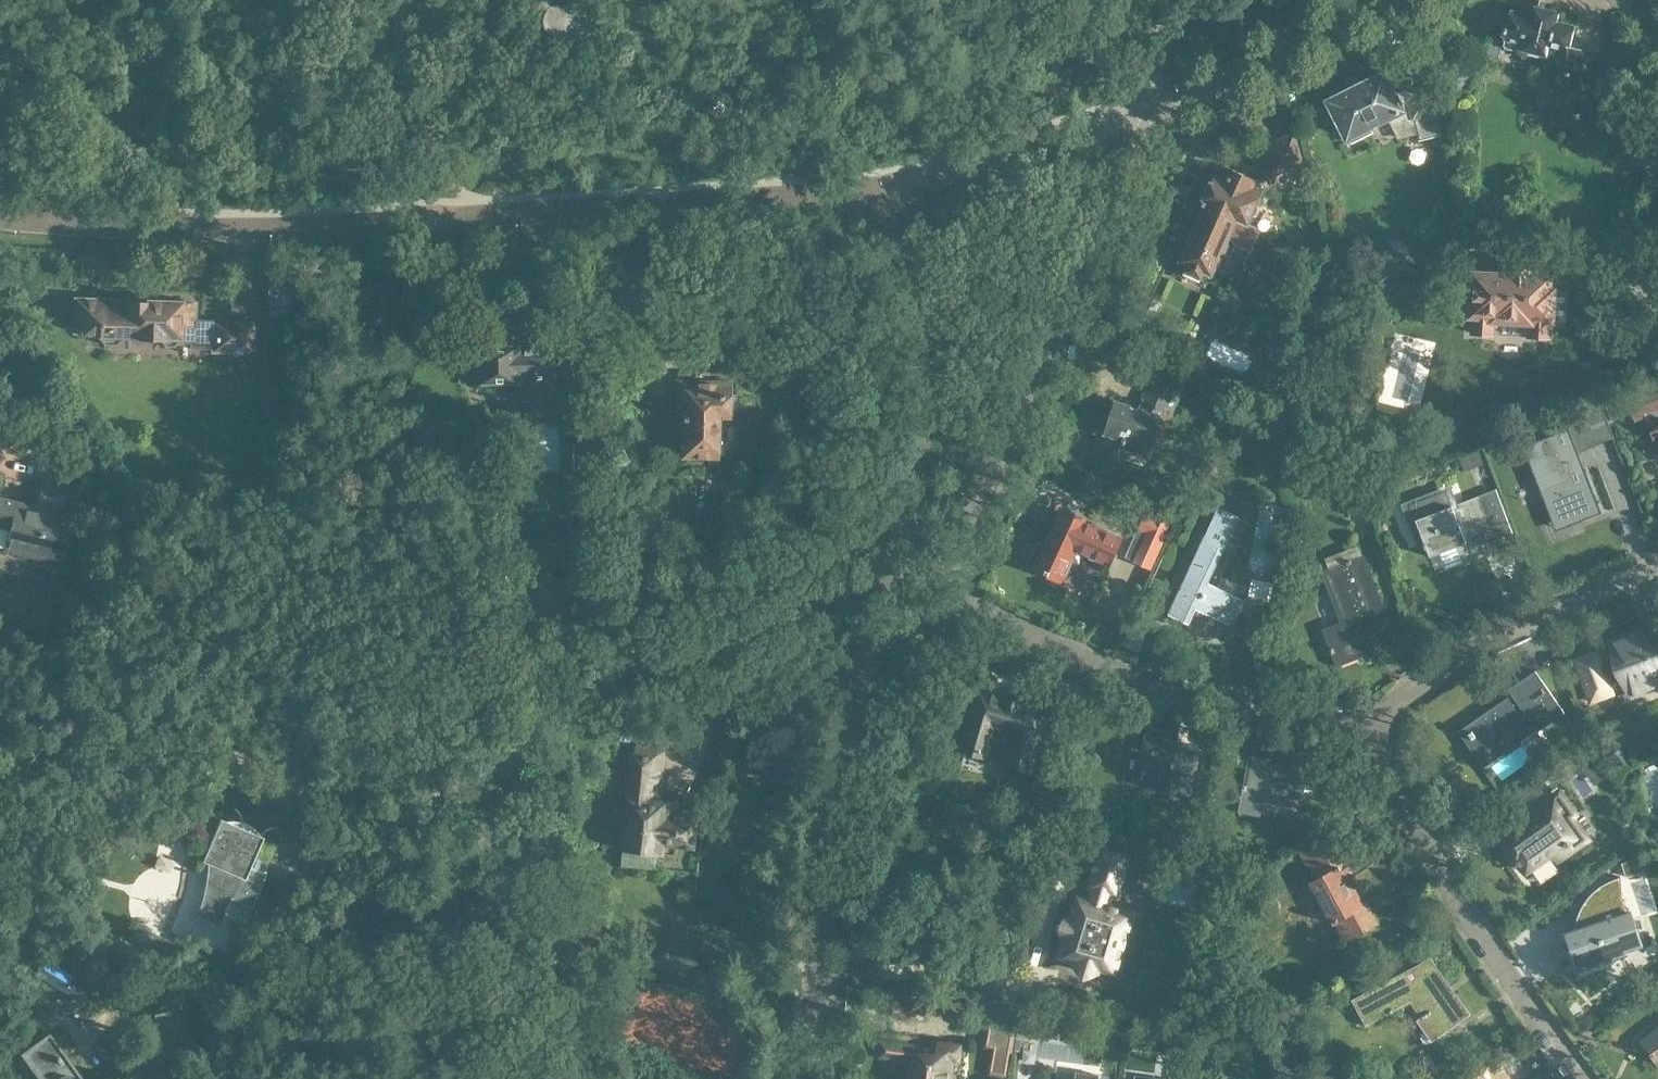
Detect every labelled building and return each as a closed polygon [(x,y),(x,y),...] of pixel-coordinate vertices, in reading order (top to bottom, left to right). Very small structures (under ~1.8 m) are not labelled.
[(1531,5),(1529,15),(1510,11),(1508,21),(1504,21),(1500,37),(1503,37),(1503,43),(1506,44),(1507,47),(1522,51),(1525,50),(1528,50),(1530,53),(1540,55),(1543,53),(1554,56),(1555,121),(1597,120),(1596,91),(1581,91),(1580,49),(1568,45),(1572,25),(1555,21),(1557,11),(1531,5)] [(1386,116),(1398,139),(1416,134),(1419,142),(1443,136),(1431,89),(1408,95),(1407,89),(1392,96),(1381,75),(1330,102),(1347,136),(1354,132),(1357,136),(1367,131),(1364,127),(1386,116)] [(1303,161),(1293,132),(1256,150),(1269,178),(1303,161)] [(1203,207),(1204,205),(1236,219),(1243,222),(1239,232),(1256,240),(1260,229),(1247,224),(1262,191),(1255,187),(1258,180),(1226,166),(1223,173),(1215,170),(1200,205),(1203,207)] [(1204,205),(1203,207),(1178,264),(1186,267),(1187,264),(1202,271),(1201,274),(1210,278),(1236,219),(1204,205)] [(1552,274),(1469,269),(1466,319),(1469,320),(1468,334),(1495,336),(1495,324),(1526,326),(1525,338),(1551,339),(1552,324),(1554,325),(1554,320),(1565,320),(1566,291),(1556,291),(1556,286),(1552,286),(1552,274)] [(268,311),(284,313),(287,284),(271,282),(268,311)] [(164,341),(164,346),(172,346),(173,341),(178,341),(178,340),(191,340),(191,346),(212,347),(212,350),(251,352),(252,323),(213,322),(193,322),(194,303),(76,299),(74,331),(98,331),(98,338),(103,338),(103,344),(115,344),(115,339),(120,339),(121,335),(137,335),(137,338),(159,339),(159,341),(164,341)] [(554,377),(553,347),(522,347),(522,345),(480,346),(480,357),(477,357),(478,380),(484,380),(484,384),(488,387),(492,388),(495,387),(498,384),(499,380),(521,380),(521,398),(552,397),(551,377),(554,377)] [(561,374),(562,410),(580,410),(580,373),(561,374)] [(722,418),(732,418),(732,380),(675,379),(674,416),(683,416),(682,451),(682,456),(720,456),(722,418)] [(1115,445),(1146,455),(1164,407),(1172,411),(1178,394),(1149,381),(1142,397),(1144,398),(1139,408),(1113,399),(1102,432),(1118,437),(1115,445)] [(1654,391),(1622,404),(1630,424),(1640,420),(1649,444),(1652,442),(1657,458),(1657,401),(1654,391)] [(1619,402),(1618,399),(1605,404),(1609,416),(1622,411),(1619,402)] [(1575,512),(1579,522),(1598,514),(1563,430),(1518,447),(1526,467),(1531,465),(1554,520),(1575,512)] [(1448,548),(1456,565),(1486,553),(1482,542),(1481,542),(1479,535),(1483,533),(1494,528),(1481,493),(1451,505),(1451,504),(1415,518),(1429,555),(1448,548)] [(61,564),(70,520),(34,512),(36,506),(0,497),(0,526),(9,528),(4,550),(61,564)] [(1207,582),(1212,570),(1238,515),(1216,505),(1166,612),(1187,622),(1196,604),(1230,620),(1229,623),(1231,624),(1243,599),(1207,582)] [(1105,562),(1117,538),(1083,523),(1084,521),(1059,509),(1033,565),(1061,578),(1067,566),(1061,563),(1070,543),(1090,552),(1089,555),(1105,562)] [(1146,541),(1159,547),(1171,523),(1146,511),(1140,524),(1152,529),(1146,541)] [(1385,617),(1362,554),(1351,559),(1350,557),(1344,559),(1345,562),(1327,569),(1347,620),(1323,629),(1336,663),(1371,649),(1362,626),(1385,617)] [(1631,697),(1647,691),(1642,678),(1656,673),(1657,677),(1657,642),(1646,646),(1640,630),(1610,641),(1631,697)] [(1564,711),(1535,669),(1508,688),(1511,693),(1458,730),(1483,766),(1536,728),(1537,730),(1564,711)] [(1006,762),(1028,768),(1045,711),(979,691),(962,749),(984,755),(993,724),(1016,731),(1006,762)] [(1139,782),(1184,791),(1193,744),(1148,736),(1139,782)] [(622,865),(655,869),(657,852),(676,854),(677,843),(695,844),(697,820),(696,819),(696,813),(676,809),(677,801),(669,800),(668,799),(660,798),(665,749),(636,746),(632,791),(630,790),(622,848),(624,848),(622,865)] [(1261,798),(1299,805),(1306,768),(1269,761),(1270,758),(1250,754),(1239,809),(1258,813),(1261,798)] [(1031,814),(1051,821),(1059,797),(1038,790),(1031,814)] [(1572,813),(1558,794),(1526,816),(1530,822),(1501,842),(1515,861),(1516,861),(1519,865),(1521,864),(1526,870),(1551,852),(1555,858),(1584,838),(1568,816),(1572,813)] [(207,873),(203,894),(202,900),(200,905),(198,911),(196,915),(221,925),(226,913),(227,914),(230,906),(229,906),(232,897),(252,906),(267,872),(250,865),(262,836),(220,819),(213,834),(205,835),(206,840),(207,845),(207,849),(207,856),(207,863),(207,868),(207,873)] [(1124,902),(1111,898),(1112,893),(1119,895),(1121,887),(1125,888),(1131,884),(1133,874),(1130,867),(1128,866),(1131,856),(1096,848),(1086,890),(1072,886),(1052,954),(1104,970),(1111,947),(1103,945),(1109,922),(1117,924),(1124,902)] [(1621,864),(1626,878),(1644,872),(1639,858),(1621,864)] [(1347,871),(1315,890),(1330,916),(1332,914),(1338,923),(1336,924),(1346,943),(1374,926),(1369,917),(1364,908),(1362,910),(1356,899),(1360,898),(1347,871)] [(1239,882),(1226,880),(1224,898),(1237,900),(1239,882)] [(1622,915),(1616,895),(1584,904),(1590,924),(1566,932),(1577,967),(1608,958),(1610,964),(1624,953),(1613,917),(1622,915)] [(175,942),(136,925),(133,932),(131,940),(134,952),(141,958),(149,961),(158,961),(166,958),(171,953),(175,942)] [(1471,1014),(1430,955),(1349,998),(1364,1024),(1410,1000),(1437,1038),(1429,1043),(1439,1055),(1468,1035),(1459,1022),(1471,1014)] [(90,985),(44,958),(34,974),(80,1002),(90,985)] [(985,1074),(1006,1078),(1017,1019),(988,1013),(982,1048),(989,1049),(987,1058),(988,1059),(985,1074)] [(1640,1040),(1657,1063),(1657,1026),(1640,1040)] [(49,1032),(20,1053),(39,1078),(84,1078),(49,1032)] [(1107,1047),(1120,1049),(1122,1035),(1109,1033),(1107,1047)] [(954,1063),(959,1063),(962,1044),(938,1041),(937,1048),(882,1040),(879,1056),(908,1059),(905,1078),(952,1078),(954,1063)]
